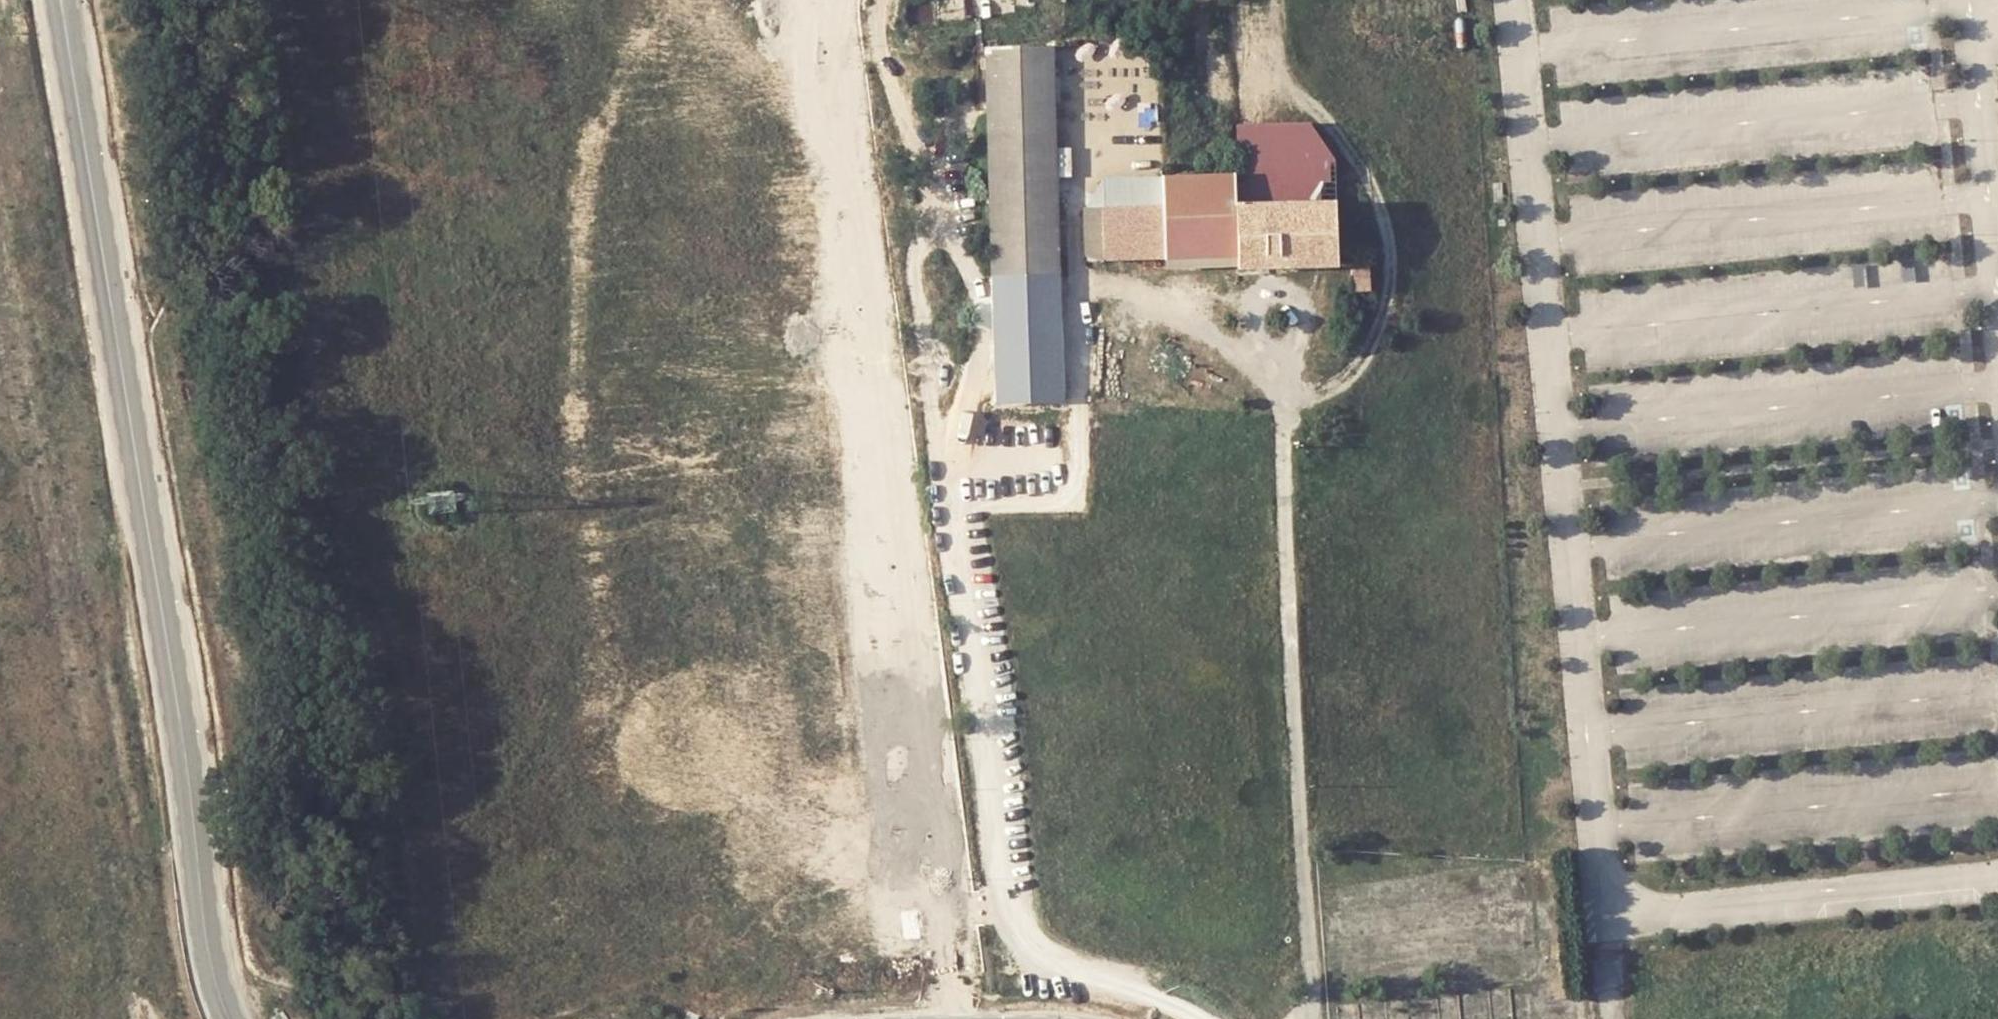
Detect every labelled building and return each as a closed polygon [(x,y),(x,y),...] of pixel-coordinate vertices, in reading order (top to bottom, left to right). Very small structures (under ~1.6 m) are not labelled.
[(994,278),(1065,276),(1062,176),(1059,53),(987,53),(994,278)] [(1234,195),(1333,191),(1332,153),(1308,117),(1248,119),(1231,120),(1234,195)] [(1106,257),(1164,255),(1161,180),(1161,172),(1102,174),(1084,202),(1086,253),(1103,252),(1106,257)] [(1164,255),(1164,261),(1237,259),(1234,195),(1233,176),(1170,180),(1161,180),(1163,210),(1164,255)] [(1367,249),(1334,250),(1333,191),(1234,195),(1237,259),(1238,269),(1274,268),(1349,265),(1350,288),(1369,288),(1367,249)]
